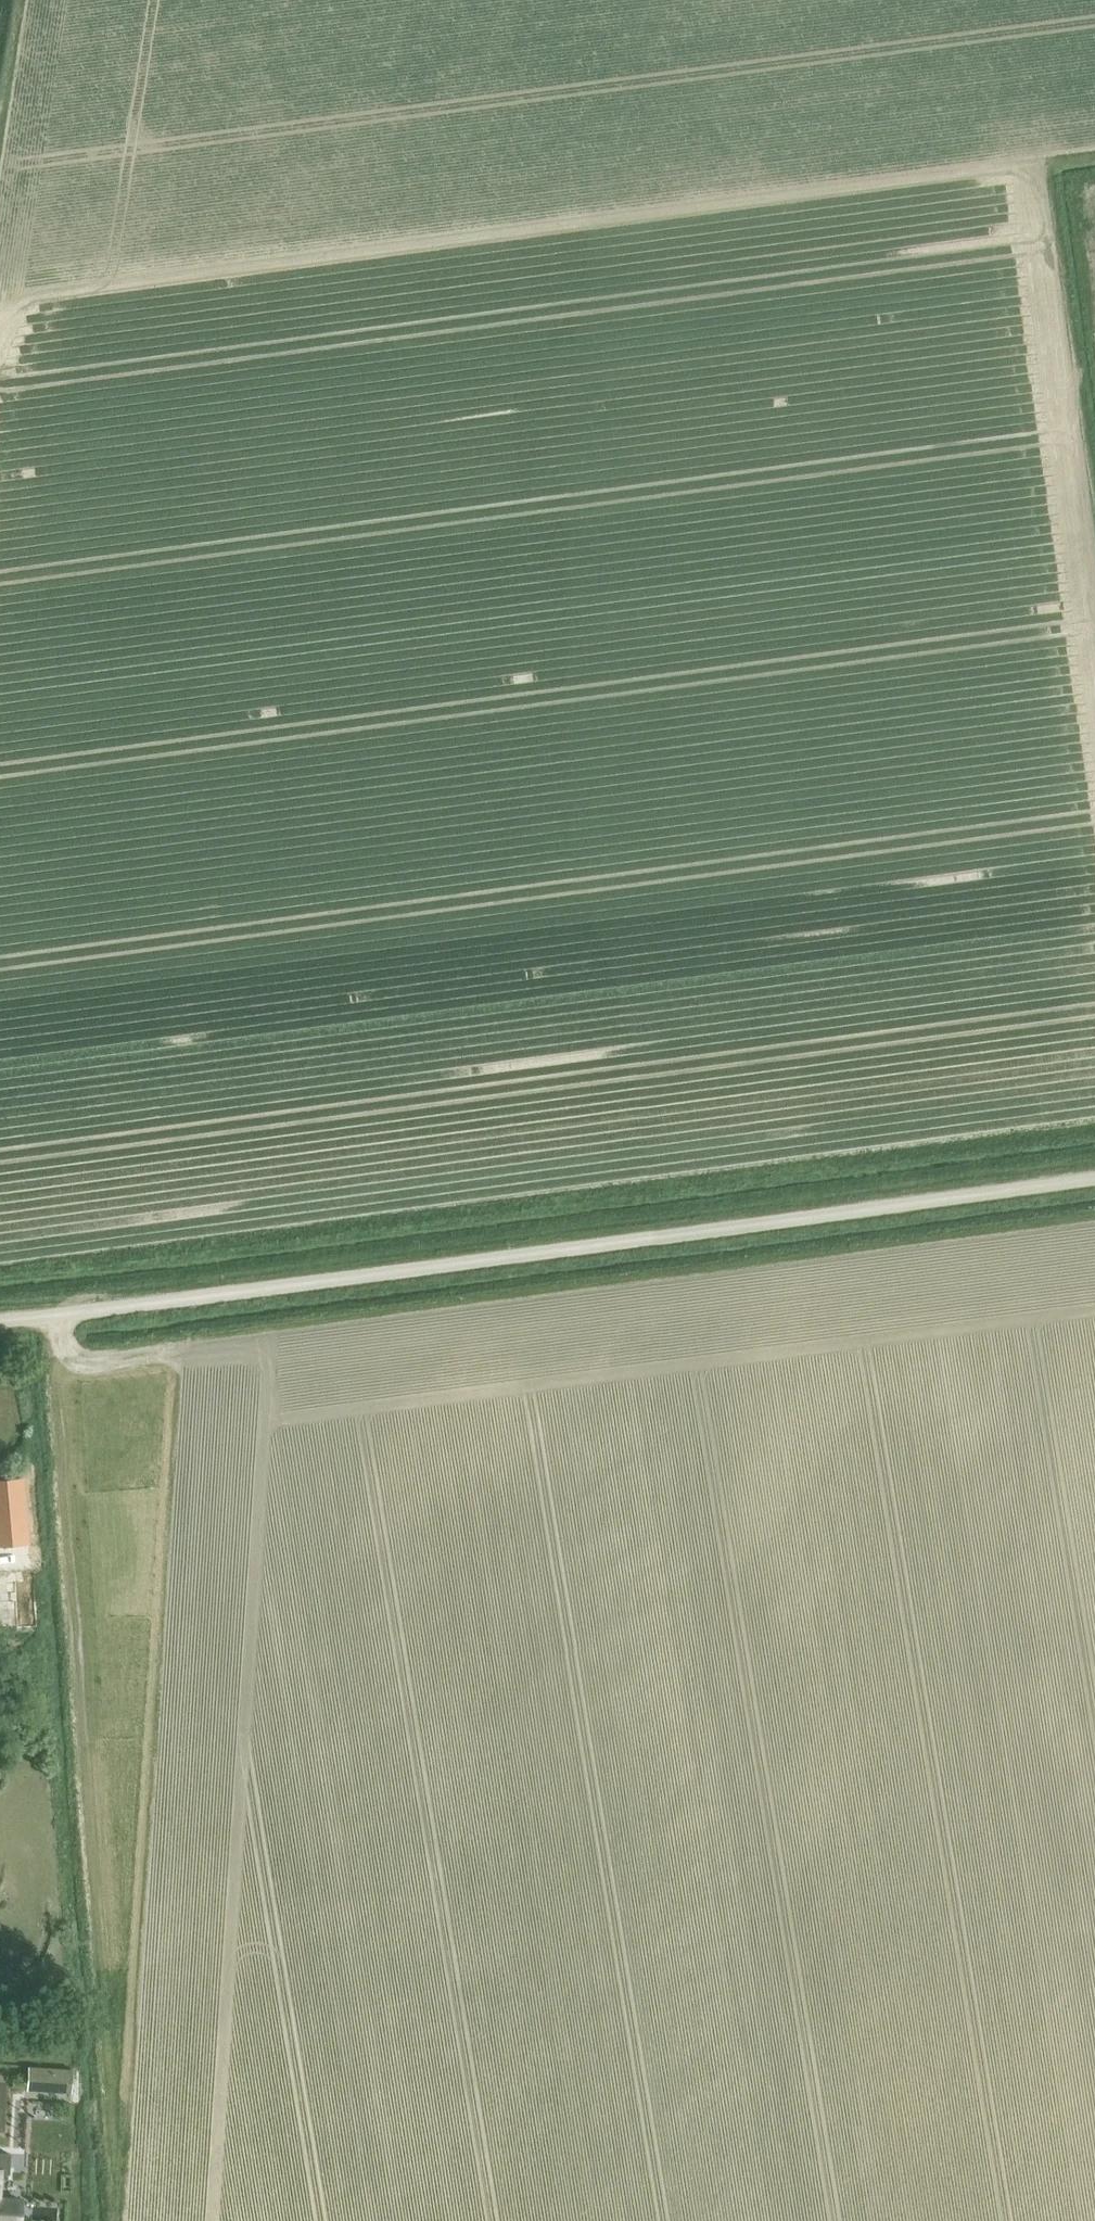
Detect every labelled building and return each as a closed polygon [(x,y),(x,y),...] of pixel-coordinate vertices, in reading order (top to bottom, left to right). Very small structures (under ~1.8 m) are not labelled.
[(0,1480),(0,1545),(28,1543),(22,1478),(0,1480)] [(56,2069),(55,2092),(71,2093),(72,2070),(56,2069)] [(22,2198),(0,2197),(1,2171),(7,2172),(8,2154),(0,2153),(0,2220),(21,2220),(22,2198)]
